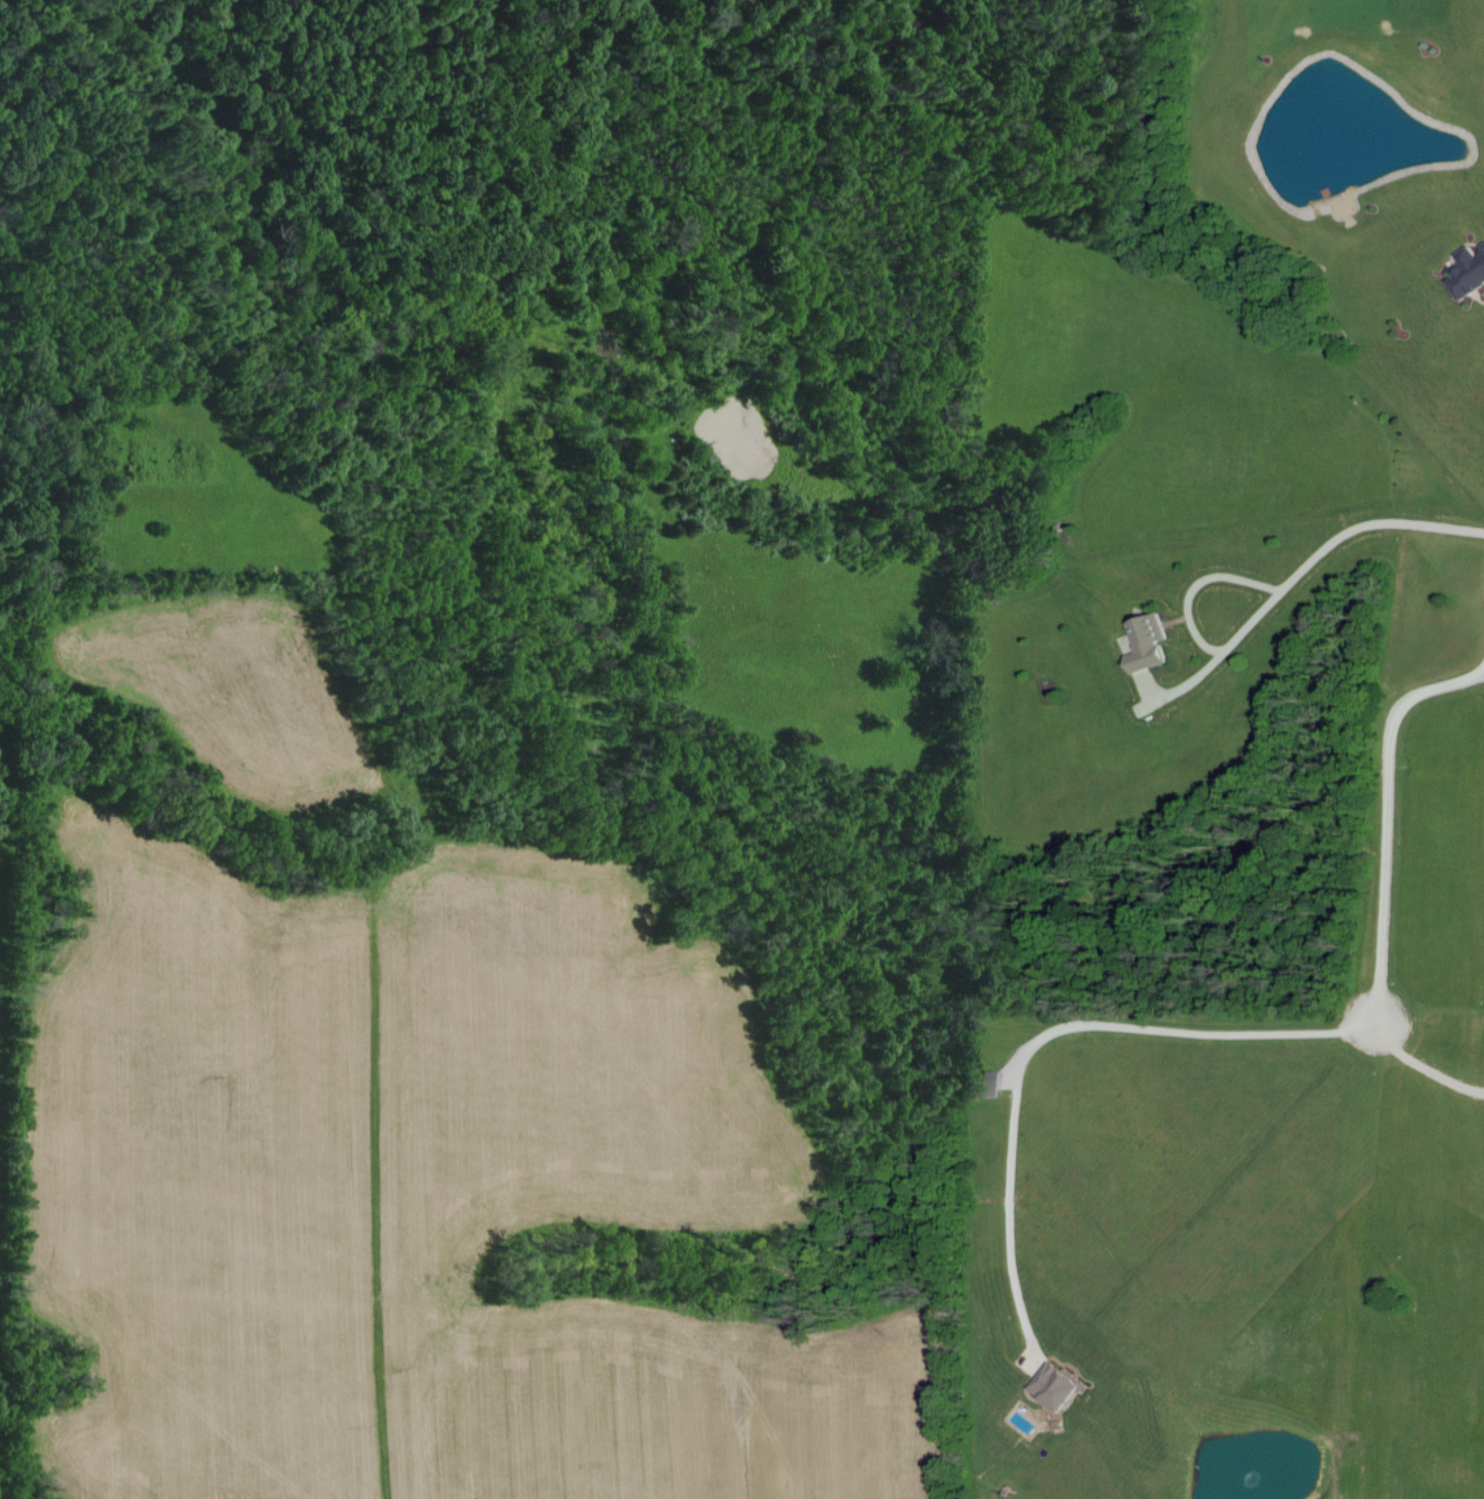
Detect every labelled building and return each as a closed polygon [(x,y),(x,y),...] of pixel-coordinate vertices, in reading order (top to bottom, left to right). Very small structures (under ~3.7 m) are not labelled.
[(1483,284),(1483,247),(1475,253),(1470,244),(1455,253),(1458,259),(1448,265),(1454,276),(1447,280),(1458,299),(1483,284)] [(1168,638),(1160,612),(1128,622),(1137,651),(1126,654),(1132,673),(1168,661),(1161,640),(1168,638)] [(998,1097),(999,1071),(980,1070),(979,1096),(998,1097)] [(1063,1414),(1087,1384),(1053,1357),(1029,1386),(1063,1414)]
